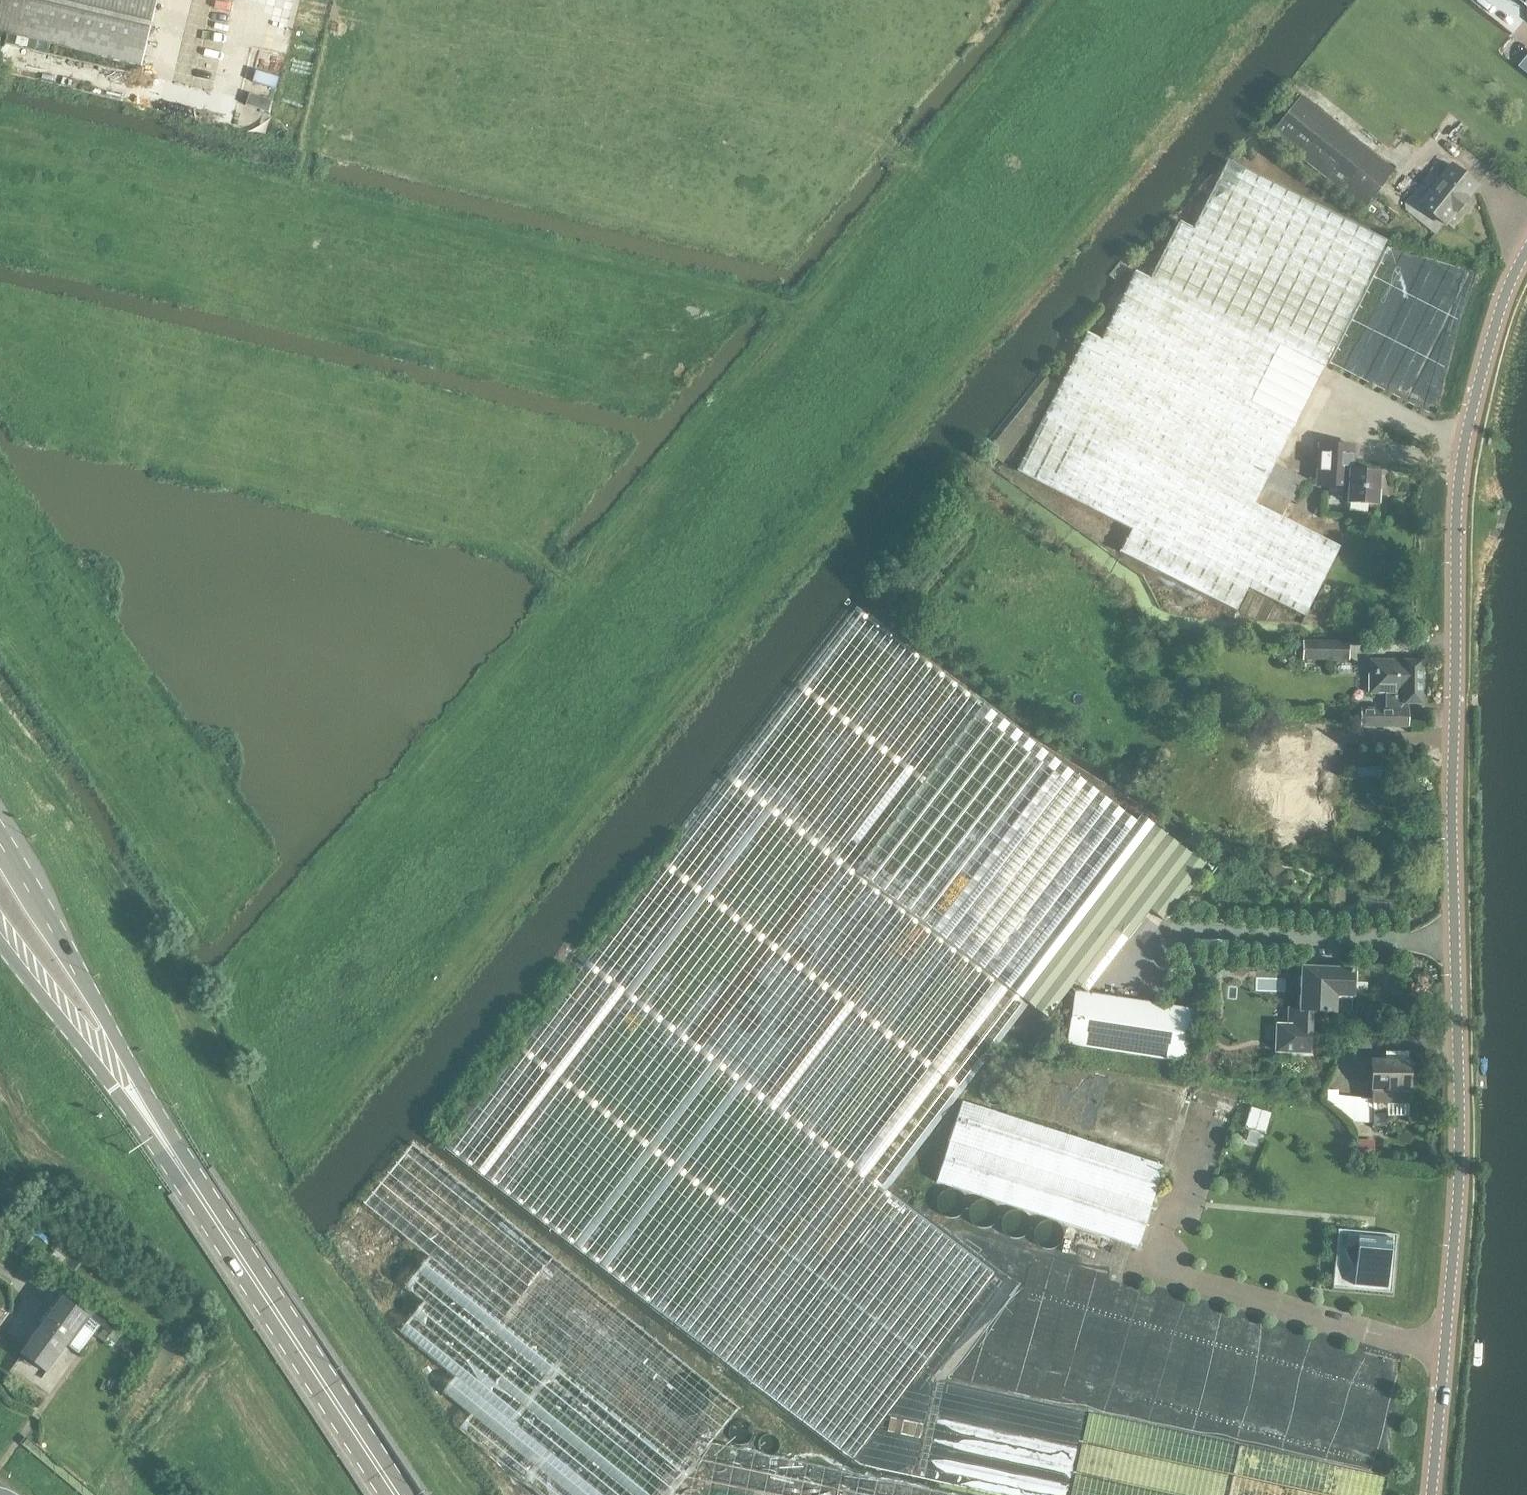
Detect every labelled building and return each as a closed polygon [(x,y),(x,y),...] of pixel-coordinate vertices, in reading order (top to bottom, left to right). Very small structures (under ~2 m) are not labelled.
[(7,34),(141,67),(157,0),(0,0),(0,33),(7,34)] [(278,85),(280,74),(258,70),(256,82),(278,85)] [(270,112),(274,97),(252,92),(248,107),(270,112)] [(1302,95),(1272,133),(1365,208),(1395,170),(1302,95)] [(1387,241),(1228,161),(1194,230),(1179,223),(1151,280),(1136,272),(1102,341),(1087,334),(1018,472),(1132,530),(1121,553),(1236,611),(1248,588),(1305,617),(1340,547),(1254,505),(1263,487),(1296,503),(1307,481),(1274,465),(1316,382),(1387,241)] [(1452,166),(1420,203),(1446,225),(1476,188),(1452,166)] [(1003,464),(1023,437),(1008,426),(988,453),(1003,464)] [(1353,471),(1354,447),(1319,445),(1317,486),(1349,487),(1348,504),(1378,505),(1380,473),(1353,471)] [(995,1271),(887,1189),(1023,1011),(1042,1026),(1115,929),(1128,939),(1150,910),(1163,920),(1205,865),(1140,815),(1136,822),(982,705),(855,609),(444,1150),(851,1461),(995,1271)] [(1303,661),(1347,661),(1347,643),(1303,643),(1303,661)] [(1425,705),(1423,661),(1370,661),(1370,695),(1397,695),(1397,711),(1361,710),(1362,727),(1409,729),(1409,710),(1405,710),(1405,705),(1425,705)] [(1257,802),(1255,832),(1270,833),(1270,835),(1330,838),(1332,803),(1305,801),(1307,760),(1303,760),(1304,743),(1271,741),(1270,762),(1278,762),(1276,800),(1272,800),(1272,803),(1257,802)] [(1302,1011),(1311,1011),(1351,1013),(1353,971),(1303,969),(1302,1011)] [(1193,1009),(1096,994),(1076,991),(1067,1045),(1088,1047),(1185,1063),(1193,1009)] [(1278,1026),(1277,1052),(1310,1053),(1311,1027),(1311,1011),(1302,1011),(1294,1010),(1293,1026),(1278,1026)] [(1373,1063),(1373,1089),(1373,1104),(1410,1103),(1409,1089),(1410,1089),(1409,1062),(1373,1063)] [(938,1182),(1119,1239),(1138,1245),(1163,1166),(963,1102),(938,1182)] [(1265,1133),(1271,1113),(1251,1108),(1245,1128),(1265,1133)] [(1356,1141),(1356,1157),(1375,1157),(1375,1141),(1356,1141)] [(412,1145),(361,1208),(421,1257),(687,1471),(709,1444),(738,1408),(412,1145)] [(1336,1228),(1331,1290),(1393,1296),(1399,1233),(1336,1228)] [(23,1353),(22,1354),(47,1373),(68,1345),(80,1353),(100,1326),(88,1317),(63,1299),(23,1353)] [(980,1491),(1011,1494),(1144,1494),(1139,1465),(1162,1461),(1163,1455),(1135,1451),(1139,1421),(1131,1437),(1133,1420),(1122,1418),(1124,1430),(1113,1424),(1111,1427),(1105,1426),(1110,1417),(1098,1411),(1068,1416),(1066,1426),(1061,1423),(987,1413),(931,1422),(959,1426),(941,1458),(927,1456),(921,1467),(950,1471),(954,1449),(960,1450),(961,1440),(997,1460),(980,1491)] [(709,1444),(687,1471),(668,1494),(946,1494),(709,1444)]
